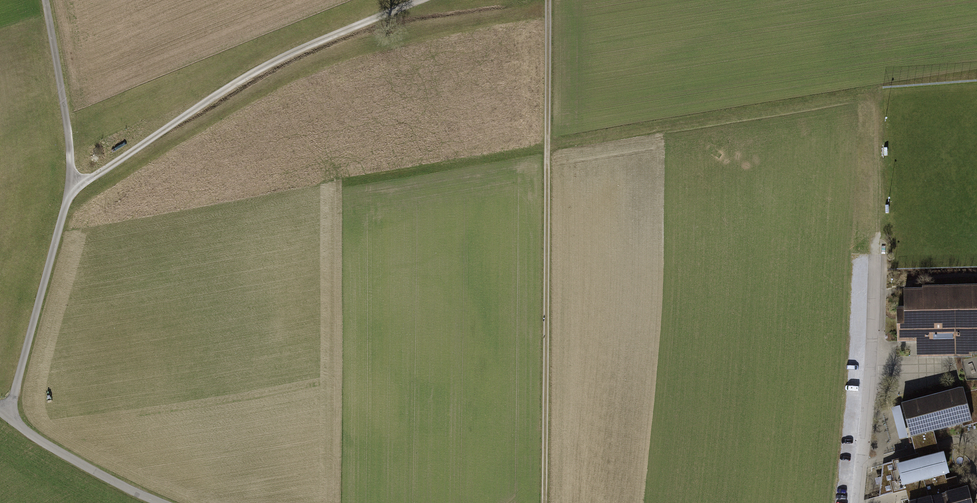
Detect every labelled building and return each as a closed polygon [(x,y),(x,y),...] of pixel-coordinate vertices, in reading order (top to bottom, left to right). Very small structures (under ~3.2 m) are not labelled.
[(907,290),(908,307),(898,307),(899,341),(918,340),(919,356),(976,354),(976,352),(976,285),(927,287),(927,290),(907,290)] [(903,401),(917,456),(941,450),(936,429),(963,422),(963,425),(976,421),(976,388),(970,390),(968,384),(903,401)] [(955,470),(949,448),(941,450),(917,456),(885,464),(882,494),(910,487),(913,498),(953,488),(952,484),(962,481),(961,474),(950,477),(948,472),(955,470)] [(914,502),(976,502),(976,493),(974,482),(953,488),(913,498),(914,502)]
